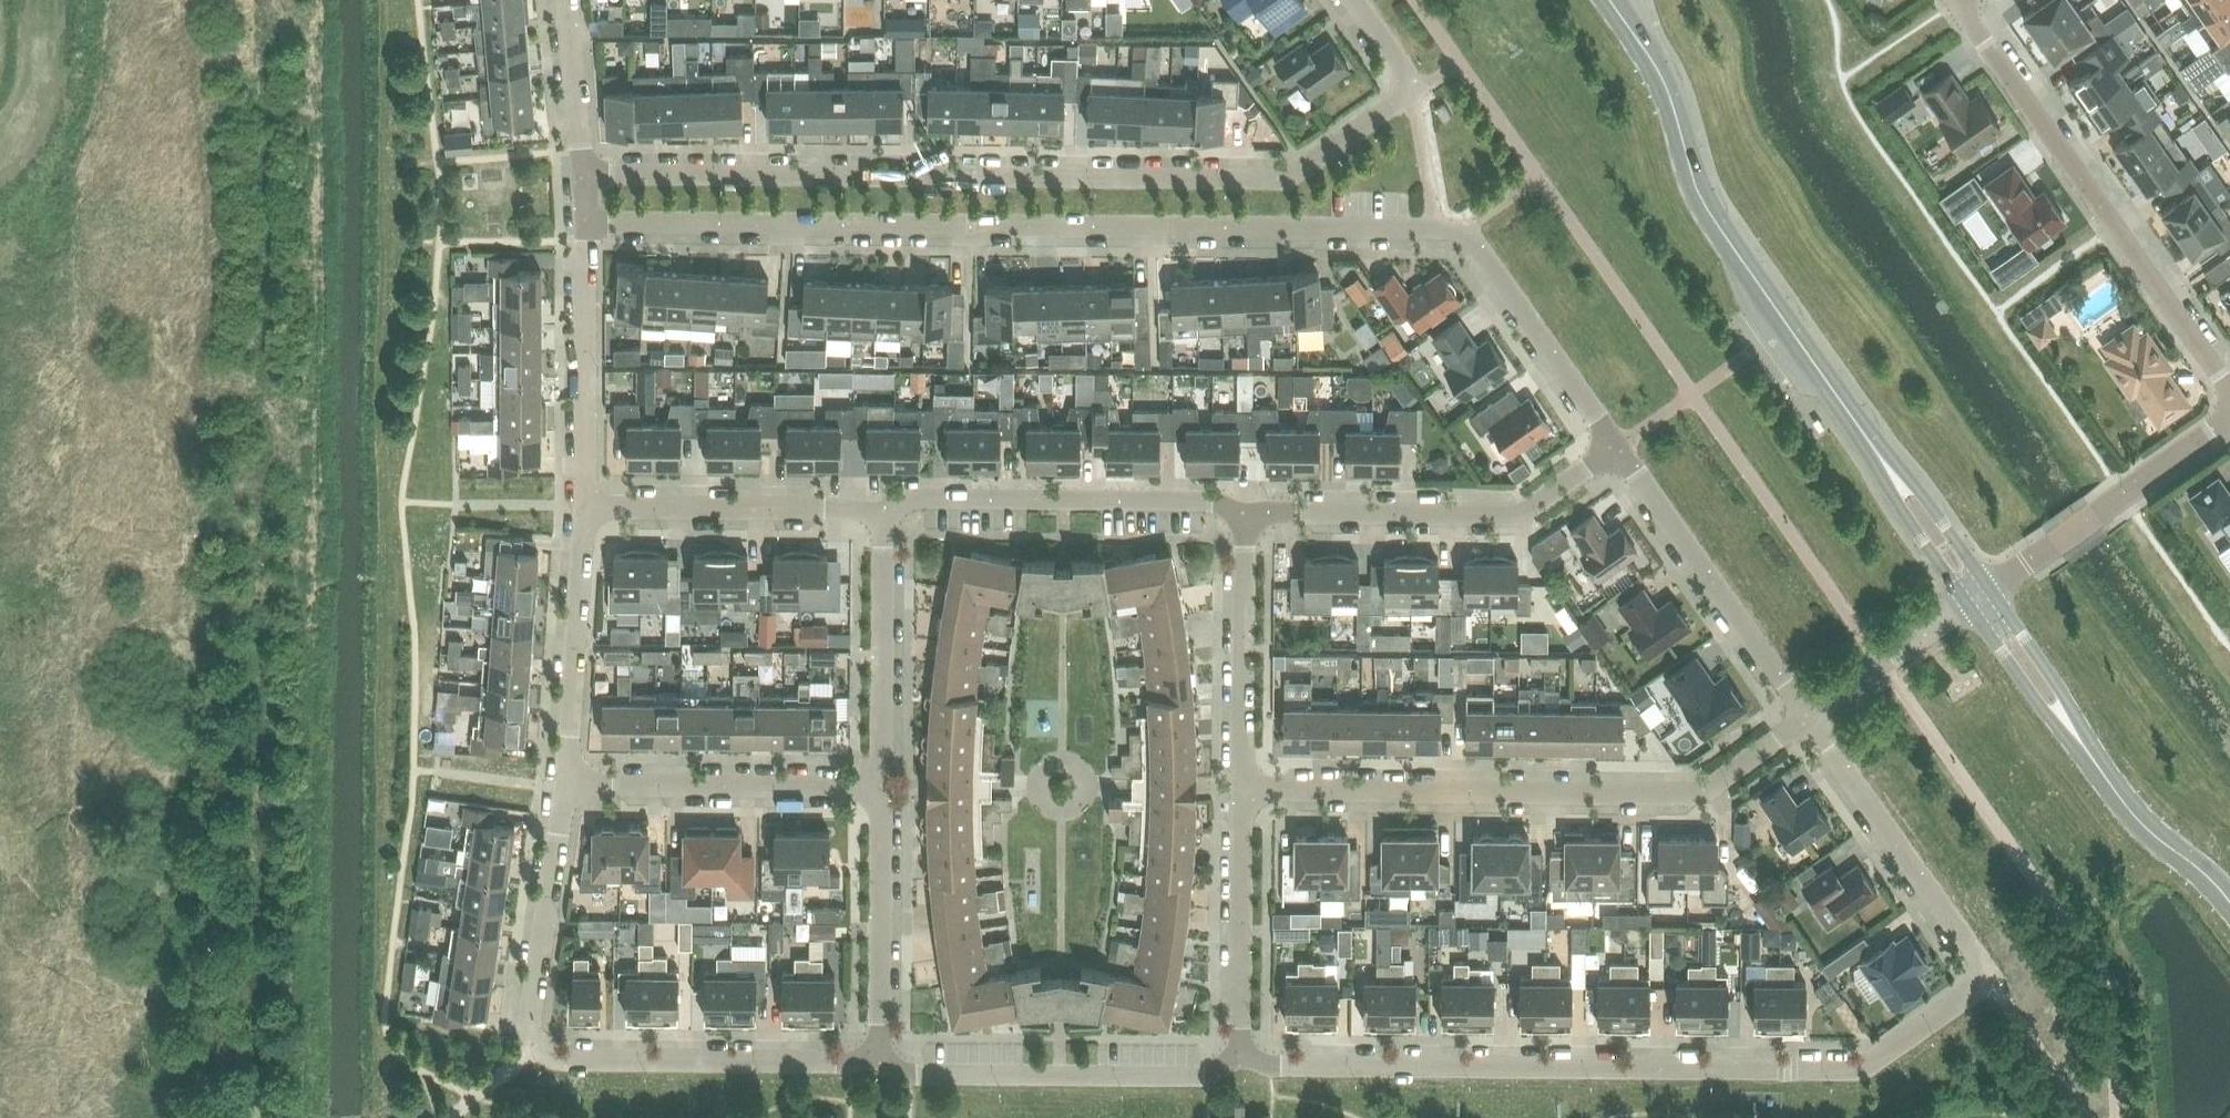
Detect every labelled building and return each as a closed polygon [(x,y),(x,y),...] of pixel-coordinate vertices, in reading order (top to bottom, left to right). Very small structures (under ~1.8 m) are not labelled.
[(484,0),(481,0),(466,1),(467,14),(476,13),(477,25),(524,21),(523,13),(528,13),(527,0),(491,0),(484,1),(484,0)] [(1193,0),(1174,0),(1181,10),(1194,1),(1193,0)] [(1299,0),(1224,0),(1239,21),(1258,8),(1275,32),(1306,9),(1299,0)] [(2077,11),(2069,0),(2045,0),(2023,16),(2026,19),(2026,25),(2028,29),(2031,33),(2037,35),(2039,37),(2077,11)] [(2145,0),(2139,0),(2133,4),(2141,15),(2151,8),(2145,0)] [(2196,25),(2211,46),(2179,69),(2186,80),(2229,49),(2229,0),(2195,24),(2196,25)] [(2183,1),(2191,13),(2180,20),(2188,30),(2196,25),(2195,24),(2229,0),(2184,0),(2183,1)] [(2108,21),(2115,31),(2133,19),(2126,9),(2108,21)] [(737,11),(737,34),(754,34),(754,11),(737,11)] [(1039,11),(1017,11),(1017,36),(1018,36),(1039,36),(1039,11)] [(2077,11),(2039,37),(2040,40),(2040,46),(2042,50),(2046,54),(2052,56),(2054,59),(2078,43),(2085,53),(2072,62),(2073,62),(2112,34),(2097,13),(2084,21),(2077,11)] [(769,12),(755,12),(755,25),(769,25),(769,12)] [(885,35),(901,35),(901,17),(885,17),(885,35)] [(1076,17),(1061,17),(1061,36),(1076,37),(1076,17)] [(442,29),(455,27),(454,18),(441,19),(442,29)] [(2112,34),(2073,62),(2073,63),(2077,60),(2084,70),(2069,81),(2073,86),(2071,91),(2076,98),(2081,98),(2084,103),(2123,76),(2115,65),(2128,56),(2126,54),(2134,48),(2131,43),(2145,32),(2135,18),(2112,34)] [(623,19),(597,19),(598,33),(622,33),(623,19)] [(666,33),(666,20),(652,20),(651,33),(666,33)] [(667,20),(667,33),(680,33),(680,20),(667,20)] [(973,20),(973,36),(984,36),(993,36),(993,20),(973,20)] [(477,25),(474,25),(476,49),(526,45),(524,21),(477,25)] [(865,27),(848,26),(847,47),(864,48),(865,27)] [(455,27),(442,29),(442,38),(456,36),(455,27)] [(2165,28),(2155,35),(2163,46),(2173,40),(2165,28)] [(957,36),(957,49),(983,50),(984,36),(973,36),(957,36)] [(474,53),(474,40),(452,41),(452,54),(474,53)] [(632,54),(632,40),(618,40),(618,54),(632,54)] [(656,40),(644,40),(645,51),(656,50),(656,40)] [(682,52),(682,40),(671,40),(672,52),(682,52)] [(821,41),(821,55),(821,56),(836,56),(836,41),(821,41)] [(1348,69),(1329,42),(1305,58),(1297,47),(1274,62),(1289,84),(1299,76),(1312,95),(1348,69)] [(1096,62),(1096,43),(1080,43),(1078,43),(1078,61),(1096,62)] [(1133,44),(1133,59),(1145,59),(1146,44),(1133,44)] [(1145,59),(1145,60),(1160,61),(1160,45),(1146,44),(1145,59)] [(1197,63),(1198,44),(1185,44),(1184,62),(1197,63)] [(476,49),(479,73),(491,72),(528,69),(526,45),(476,49)] [(2186,80),(2194,91),(2229,66),(2229,68),(2229,49),(2186,80)] [(2147,59),(2155,70),(2166,62),(2158,51),(2147,59)] [(809,86),(795,86),(795,125),(822,125),(821,70),(821,56),(821,55),(808,54),(809,86)] [(956,86),(955,125),(982,125),(983,55),(971,54),(970,86),(956,86)] [(727,72),(712,72),(715,127),(742,126),(741,98),(754,97),(753,70),(753,55),(726,56),(727,72)] [(983,55),(982,125),(1008,126),(1010,71),(995,71),(996,55),(983,55)] [(1010,55),(1010,71),(1008,126),(1035,127),(1036,72),(1022,72),(1022,56),(1010,55)] [(1036,72),(1035,127),(1062,127),(1063,99),(1076,100),(1077,73),(1078,58),(1077,58),(1077,57),(1051,56),(1051,72),(1036,72)] [(686,57),(685,57),(686,73),(688,128),(715,127),(712,72),(698,73),(697,57),(686,57)] [(1132,76),(1118,75),(1115,130),(1142,131),(1145,76),(1145,60),(1145,59),(1133,59),(1132,76)] [(2147,59),(2123,76),(2084,103),(2088,108),(2086,113),(2091,120),(2096,120),(2100,125),(2115,114),(2122,124),(2117,127),(2119,128),(2128,122),(2128,121),(2150,106),(2158,100),(2143,78),(2155,70),(2147,59)] [(446,76),(460,75),(459,66),(445,67),(446,76)] [(1252,86),(1263,78),(1255,67),(1244,75),(1252,86)] [(528,69),(491,72),(492,84),(480,85),(481,97),(530,93),(528,69)] [(848,124),(875,124),(874,69),(848,70),(848,85),(848,124)] [(915,69),(874,69),(875,124),(902,124),(902,96),(915,96),(915,69)] [(915,69),(915,96),(915,110),(928,110),(928,124),(955,125),(956,86),(942,86),(942,70),(915,69)] [(795,70),(753,70),(754,97),(754,100),(768,100),(768,125),(795,125),(795,86),(795,70)] [(833,70),(821,70),(822,125),(848,124),(848,85),(833,86),(833,70)] [(2169,99),(2187,87),(2176,72),(2159,83),(2169,99)] [(635,130),(633,90),(619,90),(618,73),(602,74),(604,92),(606,92),(608,132),(635,131),(635,130)] [(688,128),(686,73),(659,74),(660,90),(661,129),(688,128)] [(1118,75),(1077,73),(1076,100),(1089,100),(1088,128),(1115,130),(1118,75)] [(660,90),(659,74),(633,75),(633,90),(635,130),(661,129),(660,90)] [(1950,74),(1924,93),(1943,120),(1941,121),(1964,154),(2000,128),(1977,96),(1968,102),(1963,95),(1964,94),(1950,74)] [(460,84),(460,75),(446,76),(447,85),(460,84)] [(1145,76),(1142,131),(1168,132),(1171,83),(1156,83),(1157,77),(1145,76)] [(1171,83),(1168,132),(1194,134),(1195,134),(1197,94),(1198,79),(1185,78),(1184,84),(1171,83)] [(1195,134),(1194,134),(1194,135),(1222,136),(1224,105),(1237,105),(1237,103),(1238,79),(1212,78),(1211,94),(1197,94),(1195,134)] [(1248,119),(1260,110),(1253,100),(1238,79),(1237,103),(1244,107),(1241,109),(1248,119)] [(1888,119),(1914,101),(1902,85),(1876,103),(1888,119)] [(533,117),(530,93),(481,97),(484,135),(512,133),(511,119),(533,117)] [(1443,120),(1451,115),(1444,103),(1435,108),(1443,120)] [(2128,121),(2128,122),(2136,132),(2115,146),(2116,147),(2112,150),(2122,163),(2125,160),(2131,168),(2173,138),(2150,106),(2128,121)] [(2229,130),(2229,120),(2228,118),(2227,116),(2217,123),(2225,134),(2229,130)] [(2191,126),(2213,158),(2227,148),(2204,117),(2191,126)] [(446,152),(472,150),(470,131),(445,134),(446,152)] [(2173,138),(2131,168),(2146,190),(2166,175),(2174,186),(2196,171),(2173,138)] [(2035,198),(2012,166),(1987,184),(2009,216),(2008,217),(2028,246),(2064,220),(2044,191),(2035,198)] [(2196,171),(2174,186),(2182,197),(2161,212),(2177,233),(2219,204),(2196,171)] [(1940,198),(1953,217),(1969,206),(1955,187),(1940,198)] [(2219,204),(2177,233),(2192,255),(2212,241),(2220,252),(2229,244),(2229,220),(2219,204)] [(2027,245),(1991,271),(2001,286),(2038,260),(2027,245)] [(2226,256),(2204,271),(2213,285),(2229,273),(2229,262),(2226,256)] [(494,298),(541,298),(541,271),(517,271),(517,258),(489,258),(489,272),(494,272),(494,298)] [(645,271),(646,271),(646,270),(620,268),(619,295),(614,295),(614,322),(642,323),(645,271)] [(670,273),(646,271),(645,271),(642,323),(666,325),(670,273)] [(670,273),(666,325),(690,327),(694,274),(670,273)] [(1318,273),(1293,274),(1293,276),(1296,328),(1335,326),(1333,286),(1319,287),(1318,273)] [(1458,298),(1440,273),(1408,296),(1392,274),(1373,287),(1396,319),(1407,310),(1419,326),(1458,298)] [(694,274),(690,327),(715,328),(716,315),(718,276),(694,274)] [(1371,293),(1358,274),(1344,284),(1357,303),(1371,293)] [(743,278),(718,276),(716,315),(727,316),(726,329),(739,330),(740,317),(743,278)] [(1292,276),(1269,277),(1271,330),(1272,330),(1296,328),(1293,276),(1292,276)] [(1269,277),(1244,278),(1247,331),(1248,354),(1259,353),(1260,353),(1260,336),(1272,336),(1271,330),(1269,277)] [(768,279),(743,278),(740,317),(752,317),(751,331),(778,333),(780,306),(766,305),(767,280),(768,279)] [(1244,278),(1220,280),(1223,332),(1246,331),(1247,331),(1244,278)] [(1220,280),(1196,281),(1198,333),(1208,333),(1209,349),(1224,348),(1223,332),(1220,280)] [(826,334),(829,282),(804,281),(803,306),(789,306),(787,333),(826,334)] [(1172,308),(1158,309),(1159,336),(1198,333),(1196,281),(1170,282),(1172,308)] [(853,283),(829,282),(826,334),(851,336),(853,283)] [(853,283),(851,336),(875,337),(878,284),(853,283)] [(464,285),(452,284),(452,299),(464,299),(464,285)] [(902,285),(878,284),(875,337),(900,338),(901,324),(900,324),(902,285)] [(1109,284),(1085,285),(1086,338),(1111,337),(1109,284)] [(1134,284),(1109,284),(1111,337),(1134,336),(1150,336),(1149,309),(1135,310),(1134,285),(1134,284)] [(926,286),(902,285),(900,324),(901,324),(912,325),(912,338),(924,339),(924,327),(926,286)] [(926,285),(926,286),(924,327),(940,327),(939,332),(943,336),(948,336),(946,365),(963,365),(964,302),(951,302),(952,287),(952,286),(926,285)] [(1011,287),(1012,287),(1012,285),(986,286),(987,313),(973,314),(973,340),(1001,340),(1000,328),(1013,327),(1013,326),(1011,287)] [(1086,338),(1085,285),(1060,286),(1062,338),(1086,338)] [(1036,286),(1012,287),(1011,287),(1013,326),(1036,325),(1037,325),(1036,286)] [(1060,286),(1036,286),(1037,325),(1036,325),(1037,339),(1062,338),(1060,286)] [(2228,287),(2219,293),(2229,309),(2229,290),(2228,287)] [(2020,316),(2020,317),(2029,329),(2062,306),(2053,294),(2053,293),(2020,316)] [(541,325),(541,298),(494,298),(494,325),(541,325)] [(458,311),(458,325),(471,325),(471,311),(458,311)] [(1379,335),(1366,317),(1353,326),(1366,344),(1379,335)] [(2044,318),(2032,327),(2029,329),(2039,343),(2054,333),(2044,318)] [(1457,321),(1433,338),(1452,365),(1445,370),(1464,398),(1507,367),(1487,340),(1477,348),(1457,321)] [(471,325),(458,325),(458,339),(471,339),(471,325)] [(541,325),(494,325),(494,352),(541,352),(541,325)] [(1409,347),(1393,325),(1378,336),(1394,357),(1409,347)] [(2132,328),(2107,346),(2115,357),(2109,361),(2131,391),(2136,388),(2143,397),(2146,395),(2150,401),(2147,403),(2160,421),(2185,403),(2167,378),(2166,379),(2160,371),(2167,366),(2163,360),(2162,355),(2161,350),(2158,346),(2154,343),(2150,342),(2145,335),(2140,339),(2132,328)] [(1134,336),(1134,366),(1150,366),(1150,336),(1134,336)] [(1372,371),(1372,372),(1391,359),(1381,345),(1362,358),(1369,368),(1372,371)] [(614,348),(614,363),(640,363),(640,347),(614,348)] [(714,362),(732,362),(732,347),(714,347),(714,362)] [(785,364),(807,364),(807,348),(786,348),(785,364)] [(651,349),(650,363),(663,363),(664,351),(664,350),(651,349)] [(1086,366),(1100,366),(1100,349),(1086,349),(1086,356),(1086,366)] [(1171,350),(1159,351),(1160,366),(1172,366),(1171,350)] [(663,363),(684,363),(684,351),(664,351),(663,363)] [(850,351),(850,353),(850,364),(856,364),(860,364),(860,351),(850,351)] [(541,352),(494,352),(494,378),(541,378),(541,352)] [(826,364),(845,364),(845,353),(826,352),(826,364)] [(1037,352),(1025,352),(1026,365),(1027,365),(1038,365),(1037,352)] [(1415,362),(1407,352),(1395,360),(1394,361),(1402,371),(1415,362)] [(704,354),(690,353),(690,362),(704,363),(704,354)] [(886,364),(887,353),(875,353),(874,364),(886,364)] [(1247,354),(1248,356),(1248,367),(1249,367),(1260,367),(1259,353),(1248,354),(1247,354)] [(1043,354),(1043,365),(1062,365),(1062,354),(1043,354)] [(899,364),(912,364),(912,355),(899,355),(899,364)] [(1065,355),(1065,365),(1086,366),(1086,356),(1065,355)] [(1199,366),(1217,366),(1217,355),(1199,355),(1199,366)] [(1273,367),(1292,367),(1292,356),(1273,355),(1273,367)] [(1245,367),(1247,367),(1248,367),(1248,356),(1232,356),(1232,367),(1234,367),(1240,367),(1245,367)] [(458,378),(471,378),(471,365),(458,365),(458,378)] [(637,369),(638,383),(639,383),(654,383),(654,369),(641,369),(639,369),(637,369)] [(671,386),(671,370),(656,369),(655,385),(671,386)] [(695,389),(694,402),(694,434),(708,434),(708,454),(706,459),(708,464),(711,467),(715,468),(720,467),(723,464),(734,464),(734,423),(735,423),(735,406),(708,406),(709,389),(709,370),(695,369),(695,389)] [(819,385),(821,383),(826,379),(826,371),(819,370),(813,370),(813,371),(813,385),(819,385)] [(854,383),(883,383),(883,371),(854,370),(854,383)] [(1075,372),(1075,405),(1093,405),(1093,386),(1094,372),(1075,372)] [(1108,386),(1108,372),(1094,372),(1094,384),(1093,386),(1108,386)] [(1237,389),(1252,389),(1252,373),(1237,373),(1237,389)] [(1278,374),(1278,387),(1293,388),(1293,374),(1288,374),(1278,374)] [(1313,374),(1293,374),(1293,388),(1293,394),(1312,394),(1313,374)] [(1372,375),(1350,374),(1350,392),(1372,392),(1372,375)] [(471,378),(458,378),(458,393),(471,393),(471,378)] [(541,405),(541,378),(494,378),(494,405),(541,405)] [(1047,410),(1065,409),(1064,392),(1046,393),(1047,410)] [(1501,417),(1491,402),(1469,418),(1480,434),(1491,426),(1510,454),(1549,427),(1528,398),(1501,417)] [(973,466),(983,466),(987,469),(991,470),(996,469),(999,466),(1000,461),(999,456),(999,436),(1013,436),(1013,404),(1013,399),(1000,399),(1000,409),(974,408),(973,425),(973,466)] [(654,463),(654,423),(642,423),(638,402),(614,401),(614,434),(628,434),(628,454),(627,458),(628,463),(631,466),(636,468),(640,467),(643,463),(654,463)] [(667,423),(654,423),(654,463),(664,463),(667,467),(672,468),(676,467),(680,464),(681,459),(680,454),(680,434),(694,434),(694,402),(671,402),(667,423)] [(746,423),(735,423),(734,423),(734,464),(744,464),(747,467),(752,468),(756,467),(760,464),(761,459),(760,454),(760,434),(774,434),(774,407),(774,402),(751,402),(746,423)] [(854,403),(854,407),(854,435),(867,435),(867,455),(866,460),(867,465),(870,468),(875,469),(879,468),(883,465),(893,465),(894,408),(894,403),(854,403)] [(973,466),(973,425),(961,425),(957,404),(933,404),(933,408),(933,436),(947,436),(947,456),(946,460),(947,465),(950,469),(955,470),(959,469),(962,465),(973,466)] [(1036,404),(1013,404),(1013,436),(1027,436),(1027,457),(1025,461),(1027,466),(1030,469),(1034,471),(1039,469),(1042,466),(1053,466),(1053,425),(1052,425),(1041,425),(1036,404)] [(546,405),(541,405),(494,405),(494,431),(541,431),(546,431),(546,405)] [(1093,437),(1093,405),(1070,405),(1066,421),(1052,421),(1052,425),(1053,425),(1053,466),(1063,466),(1066,470),(1071,471),(1075,470),(1079,466),(1080,462),(1079,457),(1079,437),(1093,437)] [(1093,405),(1093,437),(1107,437),(1106,457),(1105,462),(1106,467),(1110,470),(1114,471),(1119,470),(1122,467),(1132,467),(1133,422),(1132,422),(1120,422),(1116,405),(1093,405)] [(1173,406),(1173,410),(1173,438),(1186,438),(1186,458),(1185,462),(1186,467),(1189,471),(1194,472),(1198,471),(1201,467),(1212,468),(1213,427),(1212,427),(1200,427),(1196,406),(1173,406)] [(1252,406),(1252,410),(1252,438),(1266,438),(1266,458),(1265,463),(1266,468),(1269,471),(1274,472),(1278,471),(1282,468),(1292,468),(1292,427),(1280,427),(1276,406),(1252,406)] [(774,407),(774,434),(787,435),(787,455),(786,459),(787,464),(791,467),(795,469),(800,468),(803,464),(813,464),(814,424),(815,407),(774,407)] [(825,424),(814,424),(813,464),(824,464),(827,468),(831,469),(836,468),(840,464),(841,460),(840,455),(840,435),(854,435),(854,407),(825,407),(825,424)] [(1292,427),(1292,468),(1303,468),(1306,472),(1310,473),(1315,472),(1318,468),(1320,464),(1318,459),(1319,439),(1332,439),(1332,407),(1309,407),(1305,428),(1292,427)] [(1332,407),(1332,439),(1346,439),(1346,459),(1345,464),(1346,469),(1349,472),(1354,473),(1358,472),(1361,469),(1372,469),(1372,428),(1360,428),(1356,407),(1332,407)] [(1372,428),(1372,469),(1382,469),(1386,472),(1390,473),(1395,472),(1398,469),(1399,464),(1398,460),(1398,439),(1417,440),(1417,408),(1389,407),(1385,428),(1372,428)] [(894,408),(893,465),(904,465),(907,468),(911,470),(916,468),(919,465),(921,460),(919,456),(920,436),(933,436),(933,408),(894,408)] [(1132,410),(1132,422),(1133,422),(1132,467),(1143,467),(1146,470),(1150,471),(1155,470),(1159,467),(1160,462),(1159,457),(1159,437),(1173,438),(1173,410),(1132,410)] [(1212,410),(1212,427),(1213,427),(1212,468),(1223,468),(1226,471),(1230,472),(1235,471),(1238,468),(1239,463),(1238,458),(1239,438),(1252,438),(1252,410),(1212,410)] [(458,432),(471,431),(471,418),(458,418),(458,432)] [(471,431),(458,432),(459,446),(471,446),(471,431)] [(541,431),(494,431),(471,431),(471,446),(471,449),(488,449),(488,472),(518,472),(518,459),(541,459),(541,431)] [(1508,471),(1516,482),(1530,472),(1522,461),(1508,471)] [(2217,477),(2191,496),(2212,527),(2221,521),(2229,533),(2229,495),(2217,477)] [(2182,515),(2169,496),(2158,504),(2171,522),(2182,515)] [(1593,515),(1571,531),(1585,551),(1581,554),(1599,579),(1637,553),(1619,527),(1608,535),(1593,515)] [(1571,544),(1559,526),(1531,545),(1531,558),(1537,567),(1571,544)] [(489,575),(536,579),(538,552),(523,550),(524,537),(487,535),(484,575),(489,575)] [(2229,568),(2229,544),(2219,552),(2229,568)] [(641,610),(641,549),(632,550),(625,551),(625,554),(614,554),(614,570),(609,571),(609,610),(641,610)] [(641,549),(641,610),(680,610),(680,607),(681,578),(667,578),(667,554),(657,554),(657,552),(650,550),(641,549)] [(681,578),(680,607),(700,607),(720,607),(720,594),(721,550),(711,551),(705,552),(705,555),(694,555),(694,578),(681,578)] [(760,608),(760,579),(747,579),(747,555),(737,555),(737,552),(730,551),(721,550),(720,594),(734,594),(733,607),(760,608)] [(760,579),(760,608),(760,611),(775,611),(775,598),(800,598),(800,550),(791,551),(784,553),(784,555),(774,555),(774,579),(760,579)] [(840,608),(840,579),(827,579),(827,555),(816,555),(816,553),(810,551),(800,550),(800,598),(800,608),(813,608),(840,608)] [(945,585),(945,587),(947,587),(947,589),(990,596),(1033,604),(1035,594),(1052,597),(1063,599),(1073,597),(1090,594),(1092,605),(1136,597),(1179,589),(1178,589),(1181,588),(1180,587),(1178,587),(1173,560),(1156,560),(1154,554),(1104,563),(1103,557),(1102,557),(1102,559),(1070,559),(1070,561),(1073,561),(1073,567),(1063,566),(1053,566),(1053,560),(1056,560),(1056,559),(1024,559),(1024,557),(1023,557),(1022,562),(972,552),(971,559),(953,558),(948,586),(945,585)] [(1331,598),(1331,554),(1315,556),(1315,559),(1305,559),(1304,582),(1291,582),(1291,611),(1331,611),(1331,598)] [(1347,557),(1331,554),(1331,598),(1357,598),(1357,612),(1371,612),(1371,583),(1358,583),(1358,559),(1347,559),(1347,557)] [(1384,583),(1371,583),(1371,612),(1411,612),(1411,555),(1395,557),(1395,559),(1384,559),(1384,583)] [(1427,557),(1411,555),(1411,612),(1450,613),(1451,583),(1438,583),(1438,560),(1427,560),(1427,557)] [(1451,583),(1450,613),(1471,613),(1477,599),(1491,599),(1491,555),(1475,558),(1475,560),(1464,560),(1464,583),(1451,583)] [(1507,558),(1491,555),(1491,599),(1516,599),(1516,613),(1531,613),(1531,584),(1517,584),(1518,560),(1507,560),(1507,558)] [(467,559),(455,559),(454,573),(466,574),(467,559)] [(443,575),(443,603),(462,603),(463,575),(443,575)] [(534,605),(536,579),(489,575),(488,591),(474,590),(473,601),(534,605)] [(1653,602),(1643,588),(1619,606),(1633,626),(1630,628),(1648,654),(1689,626),(1671,600),(1656,610),(1651,603),(1653,602)] [(928,825),(925,825),(925,827),(928,826),(931,878),(927,879),(928,880),(931,880),(936,932),(945,984),(987,976),(985,960),(992,959),(992,961),(1005,959),(1002,939),(989,941),(989,943),(982,944),(977,909),(985,908),(985,910),(998,909),(996,889),(983,890),(983,892),(975,893),(974,876),(975,876),(974,859),(972,797),(972,775),(973,748),(975,713),(976,696),(975,696),(977,679),(984,680),(984,682),(997,684),(1000,663),(986,662),(986,664),(979,663),(984,628),(991,629),(991,632),(1004,634),(1007,614),(994,611),(994,614),(987,612),(990,596),(947,589),(938,640),(932,692),(929,691),(929,693),(932,693),(928,745),(925,745),(925,746),(928,746),(927,775),(927,797),(928,825)] [(1119,939),(1116,960),(1129,962),(1129,960),(1136,961),(1133,977),(1176,986),(1185,934),(1188,907),(1191,882),(1194,882),(1194,880),(1191,880),(1193,854),(1195,828),(1198,828),(1198,827),(1195,827),(1196,799),(1196,776),(1195,748),(1198,748),(1198,747),(1195,747),(1194,721),(1192,695),(1195,695),(1195,693),(1192,694),(1190,668),(1183,615),(1179,589),(1136,597),(1138,613),(1131,615),(1131,612),(1118,614),(1121,635),(1134,633),(1134,630),(1141,629),(1146,664),(1138,665),(1138,663),(1125,664),(1127,684),(1140,683),(1140,681),(1148,680),(1149,697),(1148,697),(1149,714),(1150,723),(1151,776),(1151,798),(1149,851),(1148,860),(1146,877),(1146,894),(1139,893),(1139,891),(1126,890),(1123,910),(1137,911),(1137,909),(1144,910),(1139,945),(1132,944),(1132,942),(1119,939)] [(1200,619),(1199,598),(1183,599),(1184,620),(1200,619)] [(1498,600),(1495,613),(1511,617),(1514,603),(1498,600)] [(534,605),(473,601),(472,613),(486,614),(485,629),(493,630),(493,629),(532,632),(534,605)] [(760,611),(760,643),(776,643),(776,611),(775,611),(760,611)] [(1594,611),(1575,623),(1586,639),(1605,626),(1594,611)] [(800,624),(800,644),(828,644),(828,624),(800,624)] [(1561,636),(1571,650),(1586,639),(1576,625),(1561,636)] [(662,626),(662,643),(680,643),(680,626),(666,626),(662,626)] [(640,643),(640,629),(611,628),(611,642),(640,643)] [(1548,628),(1521,628),(1521,648),(1548,648),(1548,628)] [(493,629),(493,630),(492,645),(479,644),(478,655),(483,656),(483,655),(530,659),(532,632),(493,629)] [(720,630),(720,643),(733,643),(733,636),(727,630),(720,630)] [(1397,634),(1396,634),(1396,649),(1410,649),(1410,648),(1410,634),(1397,634)] [(449,638),(448,652),(460,653),(461,639),(449,638)] [(630,662),(630,649),(604,649),(603,662),(630,662)] [(656,661),(656,649),(642,649),(642,661),(656,661)] [(656,649),(656,661),(670,661),(670,649),(656,649)] [(707,662),(707,650),(693,650),(693,662),(707,662)] [(707,650),(707,662),(721,662),(721,650),(707,650)] [(759,662),(759,650),(745,650),(745,662),(759,662)] [(773,650),(759,650),(759,662),(773,662),(773,650)] [(799,651),(784,650),(784,663),(798,663),(799,651)] [(837,651),(810,651),(810,664),(836,664),(837,651)] [(460,653),(448,652),(447,666),(459,667),(460,653)] [(1311,666),(1311,654),(1285,654),(1285,667),(1311,668),(1311,666)] [(1311,654),(1311,666),(1337,666),(1337,654),(1311,654)] [(1337,654),(1337,666),(1351,667),(1351,655),(1337,654)] [(483,655),(483,656),(481,682),(528,685),(530,659),(483,655)] [(1388,667),(1388,655),(1374,655),(1374,667),(1388,667)] [(1388,655),(1388,667),(1402,667),(1402,655),(1388,655)] [(1428,667),(1428,655),(1414,655),(1414,667),(1428,667)] [(1467,655),(1453,655),(1453,683),(1466,683),(1467,655)] [(1519,669),(1519,656),(1505,656),(1504,669),(1519,669)] [(1545,669),(1545,656),(1531,656),(1530,669),(1545,669)] [(1559,656),(1545,656),(1545,669),(1558,669),(1559,656)] [(1596,669),(1596,656),(1582,656),(1582,669),(1596,669)] [(1694,658),(1666,678),(1685,704),(1684,706),(1704,735),(1745,706),(1724,677),(1713,685),(1694,658)] [(630,693),(631,693),(631,673),(618,673),(618,693),(601,692),(600,702),(603,702),(603,740),(629,740),(630,693)] [(748,694),(733,694),(732,741),(758,741),(758,694),(759,694),(759,681),(748,680),(748,694)] [(798,694),(784,694),(784,741),(809,741),(810,694),(810,681),(798,681),(798,694)] [(481,682),(479,708),(526,712),(528,685),(481,682)] [(1644,684),(1628,695),(1633,701),(1639,711),(1640,710),(1654,700),(1655,699),(1644,684)] [(1361,698),(1361,707),(1362,707),(1362,746),(1387,746),(1388,707),(1389,707),(1389,691),(1389,686),(1377,685),(1377,699),(1361,698)] [(437,705),(456,706),(457,692),(457,690),(438,689),(437,705)] [(1388,707),(1387,746),(1388,746),(1388,752),(1411,752),(1411,746),(1413,746),(1414,691),(1389,691),(1389,707),(1388,707)] [(1414,691),(1413,746),(1439,747),(1440,719),(1453,719),(1453,691),(1414,691)] [(456,706),(474,708),(475,694),(457,692),(456,706)] [(655,693),(631,693),(630,693),(629,740),(655,740),(655,693)] [(655,693),(655,740),(681,740),(681,693),(655,693)] [(707,693),(681,693),(681,740),(706,741),(707,693)] [(707,693),(706,741),(732,741),(733,694),(707,693)] [(758,694),(758,741),(784,741),(784,694),(759,694),(758,694)] [(836,695),(810,694),(809,741),(836,742),(836,695)] [(1493,700),(1494,700),(1494,695),(1466,694),(1466,747),(1493,747),(1493,700)] [(1518,695),(1518,700),(1519,700),(1518,747),(1544,748),(1544,708),(1529,708),(1529,695),(1518,695)] [(1544,708),(1544,748),(1570,748),(1570,701),(1571,701),(1571,695),(1559,695),(1559,709),(1544,708)] [(1310,745),(1311,698),(1284,698),(1284,745),(1310,745)] [(1337,698),(1311,698),(1310,745),(1336,746),(1336,706),(1337,706),(1337,698)] [(1493,700),(1493,747),(1518,747),(1519,700),(1518,700),(1494,700),(1493,700)] [(1596,701),(1571,701),(1570,701),(1570,748),(1595,748),(1596,701)] [(1633,701),(1596,701),(1595,748),(1601,748),(1601,753),(1618,753),(1618,748),(1622,748),(1622,725),(1633,725),(1639,734),(1650,727),(1639,711),(1633,701)] [(456,706),(444,705),(443,720),(455,721),(456,706)] [(1336,706),(1336,746),(1362,746),(1362,707),(1361,707),(1337,706),(1336,706)] [(473,723),(472,748),(500,750),(501,737),(524,739),(526,712),(479,708),(478,723),(473,723)] [(982,731),(980,775),(990,775),(991,775),(1014,776),(1014,756),(1002,755),(1003,752),(993,752),(994,732),(982,731)] [(1111,776),(1132,776),(1133,776),(1143,776),(1142,732),(1141,732),(1129,733),(1130,753),(1121,753),(1121,763),(1121,764),(1111,764),(1111,776)] [(1793,851),(1829,826),(1809,796),(1796,805),(1782,785),(1761,801),(1774,820),(1773,822),(1793,851)] [(981,841),(982,841),(993,840),(993,820),(1002,820),(1001,810),(1001,809),(1012,809),(1012,797),(991,797),(989,797),(980,797),(981,841)] [(1109,798),(1108,817),(1120,818),(1120,821),(1130,821),(1129,841),(1140,842),(1141,842),(1143,798),(1131,798),(1109,798)] [(472,849),(510,855),(514,827),(491,824),(493,811),(465,807),(463,821),(468,822),(464,848),(472,849)] [(427,824),(424,842),(450,846),(453,827),(427,824)] [(621,872),(621,831),(616,831),(612,827),(603,827),(599,831),(594,831),(594,856),(584,856),(579,889),(606,889),(607,872),(621,872)] [(621,831),(621,872),(635,873),(635,889),(650,889),(661,890),(661,859),(647,859),(648,831),(643,831),(640,827),(630,827),(626,831),(621,831)] [(712,877),(712,832),(707,832),(707,827),(689,827),(689,831),(684,831),(684,860),(671,860),(671,895),(695,895),(695,877),(712,877)] [(712,832),(712,877),(728,877),(728,895),(753,896),(753,861),(740,860),(740,832),(735,832),(735,827),(717,827),(717,832),(712,832)] [(803,884),(803,875),(803,832),(775,832),(775,865),(762,864),(762,897),(786,897),(786,884),(803,884)] [(803,832),(803,875),(818,875),(818,884),(839,884),(839,874),(829,874),(830,832),(803,832)] [(1321,880),(1321,836),(1318,836),(1315,833),(1310,832),(1306,836),(1296,836),(1295,862),(1283,862),(1282,902),(1283,902),(1283,897),(1308,897),(1308,879),(1321,880)] [(1500,883),(1501,837),(1495,837),(1492,833),(1487,832),(1482,833),(1479,837),(1473,837),(1473,866),(1460,866),(1459,899),(1486,899),(1486,883),(1500,883)] [(1734,832),(1734,846),(1750,847),(1750,833),(1734,832)] [(1321,897),(1360,897),(1360,863),(1347,863),(1347,836),(1337,836),(1333,833),(1328,833),(1325,836),(1321,836),(1321,880),(1321,897)] [(1501,837),(1500,883),(1515,884),(1515,899),(1541,899),(1541,866),(1528,866),(1528,837),(1523,837),(1519,834),(1515,833),(1510,834),(1506,837),(1501,837)] [(1551,862),(1551,897),(1569,897),(1569,910),(1592,910),(1592,897),(1592,838),(1582,838),(1582,833),(1566,833),(1566,854),(1561,854),(1561,862),(1551,862)] [(1592,897),(1633,897),(1633,862),(1623,862),(1623,854),(1619,854),(1619,833),(1603,833),(1603,838),(1592,838),(1592,897)] [(1383,864),(1370,864),(1370,893),(1410,893),(1410,880),(1410,837),(1383,837),(1383,864)] [(1410,837),(1410,880),(1426,880),(1426,893),(1450,893),(1450,865),(1437,865),(1436,837),(1410,837)] [(1687,880),(1688,838),(1659,838),(1659,866),(1654,866),(1646,874),(1646,902),(1673,902),(1673,880),(1687,880)] [(1688,838),(1687,880),(1702,880),(1702,902),(1728,902),(1728,874),(1720,866),(1716,866),(1716,838),(1688,838)] [(472,849),(470,864),(457,862),(455,874),(460,875),(460,874),(507,881),(510,855),(472,849)] [(425,869),(437,871),(439,857),(427,855),(425,869)] [(1876,892),(1857,865),(1833,882),(1825,870),(1802,886),(1817,907),(1828,900),(1840,918),(1876,892)] [(437,871),(425,869),(423,883),(435,885),(437,871)] [(460,874),(460,875),(456,901),(464,902),(464,901),(503,907),(507,881),(460,874)] [(1786,883),(1771,894),(1784,913),(1799,902),(1786,883)] [(649,920),(653,920),(666,920),(666,890),(661,890),(650,889),(649,920)] [(798,914),(809,915),(809,891),(799,891),(798,914)] [(1766,892),(1752,904),(1769,928),(1793,928),(1766,892)] [(464,901),(464,902),(461,927),(460,928),(499,933),(503,907),(464,901)] [(1365,906),(1365,925),(1382,925),(1382,906),(1365,906)] [(1545,924),(1545,907),(1530,906),(1530,924),(1545,924)] [(417,921),(430,923),(432,909),(419,907),(417,921)] [(775,907),(758,907),(758,921),(770,921),(775,921),(775,907)] [(839,908),(813,908),(813,921),(835,921),(839,921),(839,908)] [(1438,910),(1438,924),(1452,924),(1452,910),(1438,910)] [(1272,918),(1272,925),(1274,925),(1290,925),(1290,911),(1273,911),(1272,918)] [(1546,912),(1546,926),(1564,926),(1564,913),(1546,912)] [(1341,925),(1341,913),(1321,913),(1321,925),(1341,925)] [(1637,926),(1637,913),(1619,913),(1619,926),(1637,926)] [(1637,926),(1651,926),(1651,913),(1637,913),(1637,926)] [(614,919),(578,919),(577,937),(614,937),(614,919)] [(639,942),(640,942),(653,943),(653,920),(649,920),(639,920),(639,942)] [(678,949),(692,949),(692,940),(692,920),(679,920),(678,949)] [(692,920),(692,940),(731,940),(731,920),(692,920)] [(430,923),(417,921),(415,935),(427,937),(430,923)] [(775,921),(770,921),(769,949),(783,950),(783,921),(775,921)] [(809,940),(835,940),(835,921),(813,921),(809,921),(809,940)] [(752,924),(753,944),(767,943),(767,923),(752,924)] [(1366,939),(1366,925),(1365,925),(1352,925),(1352,927),(1352,939),(1366,939)] [(460,928),(461,927),(453,926),(449,953),(495,960),(499,933),(460,928)] [(1310,926),(1295,926),(1295,937),(1310,937),(1310,926)] [(1391,926),(1391,942),(1408,942),(1408,926),(1391,926)] [(1428,926),(1428,944),(1441,944),(1441,926),(1428,926)] [(1625,942),(1625,926),(1619,926),(1611,926),(1610,937),(1616,942),(1625,942)] [(1352,927),(1337,927),(1337,954),(1352,954),(1352,927)] [(1572,952),(1585,952),(1585,928),(1572,927),(1572,952)] [(1650,927),(1649,956),(1663,956),(1663,949),(1663,929),(1663,927),(1650,927)] [(1705,928),(1705,942),(1712,942),(1713,942),(1714,942),(1716,942),(1717,942),(1717,929),(1705,928)] [(1763,928),(1763,944),(1780,944),(1780,928),(1763,928)] [(1468,948),(1487,948),(1487,939),(1487,929),(1468,929),(1468,944),(1468,948)] [(1677,949),(1678,929),(1663,929),(1663,949),(1677,949)] [(1740,930),(1739,957),(1760,957),(1760,930),(1740,930)] [(1780,947),(1798,947),(1798,930),(1780,930),(1780,947)] [(1926,963),(1907,936),(1883,952),(1881,948),(1861,963),(1862,964),(1854,970),(1859,977),(1854,980),(1868,1001),(1881,992),(1883,994),(1880,995),(1889,1008),(1893,1008),(1909,998),(1907,995),(1923,984),(1914,972),(1926,963)] [(618,988),(627,988),(626,1017),(652,1017),(653,955),(653,943),(639,942),(639,969),(618,969),(618,988)] [(1850,962),(1842,951),(1820,967),(1828,978),(1850,962)] [(453,980),(491,986),(495,960),(449,953),(443,952),(439,979),(453,981),(453,980)] [(667,956),(653,955),(652,1017),(678,1017),(678,969),(667,969),(667,956)] [(731,958),(732,958),(732,956),(717,956),(717,969),(705,969),(704,1018),(730,1018),(731,958)] [(600,1017),(600,968),(589,968),(589,957),(574,957),(574,994),(568,994),(568,1016),(600,1017)] [(809,958),(810,958),(810,957),(795,957),(794,970),(783,970),(782,1018),(808,1019),(809,958)] [(731,958),(730,1018),(756,1018),(756,993),(765,993),(765,975),(744,975),(745,958),(732,958),(731,958)] [(809,958),(808,1019),(834,1019),(834,976),(822,976),(822,959),(810,958),(809,958)] [(405,959),(403,973),(415,975),(417,961),(405,959)] [(1311,1022),(1312,962),(1312,960),(1298,960),(1298,972),(1286,972),(1286,1022),(1311,1022)] [(1389,961),(1389,963),(1390,963),(1389,1023),(1415,1023),(1415,980),(1404,980),(1404,961),(1389,961)] [(1326,963),(1312,962),(1311,1022),(1337,1023),(1337,980),(1326,980),(1326,963)] [(1468,967),(1469,967),(1469,962),(1454,962),(1454,975),(1442,975),(1442,1023),(1467,1024),(1468,967)] [(1545,1024),(1546,962),(1532,962),(1532,976),(1520,976),(1520,1024),(1545,1024)] [(1546,962),(1545,1024),(1571,1024),(1571,976),(1560,976),(1560,962),(1546,962)] [(1364,1023),(1389,1023),(1390,963),(1389,963),(1387,963),(1376,963),(1376,980),(1364,980),(1364,1023)] [(1623,1025),(1624,963),(1610,963),(1610,976),(1598,976),(1598,1024),(1623,1025)] [(1624,963),(1623,1025),(1649,1025),(1649,976),(1638,976),(1638,963),(1624,963)] [(1701,963),(1701,965),(1702,965),(1701,1025),(1727,1025),(1727,982),(1716,982),(1716,963),(1701,963)] [(1745,1000),(1754,1000),(1754,1026),(1779,1026),(1780,964),(1766,964),(1766,977),(1745,977),(1745,1000)] [(1780,964),(1779,1026),(1805,1026),(1805,983),(1794,983),(1794,964),(1780,964)] [(1702,965),(1701,965),(1688,965),(1688,982),(1676,982),(1676,1025),(1701,1025),(1702,965)] [(1468,967),(1467,1024),(1493,1024),(1493,981),(1481,981),(1481,967),(1469,967),(1468,967)] [(945,984),(942,985),(943,986),(945,986),(950,1013),(967,1013),(969,1020),(1019,1011),(1020,1016),(1021,1016),(1021,1014),(1053,1014),(1053,1013),(1050,1013),(1050,1007),(1060,1007),(1070,1007),(1070,1013),(1067,1013),(1067,1014),(1099,1014),(1099,1016),(1100,1017),(1101,1011),(1151,1021),(1153,1015),(1170,1015),(1175,987),(1178,988),(1178,986),(1176,986),(1133,977),(1089,969),(1087,981),(1071,977),(1060,975),(1050,976),(1033,980),(1031,969),(987,976),(945,984)] [(415,975),(403,973),(401,987),(413,989),(415,975)] [(1843,999),(1828,978),(1813,988),(1829,1010),(1843,999)] [(453,981),(439,979),(434,1019),(462,1023),(464,1010),(487,1013),(491,986),(453,980),(453,981)] [(1342,985),(1342,996),(1351,996),(1351,985),(1342,985)] [(1234,1117),(1244,1117),(1244,1104),(1235,1104),(1234,1117)]
